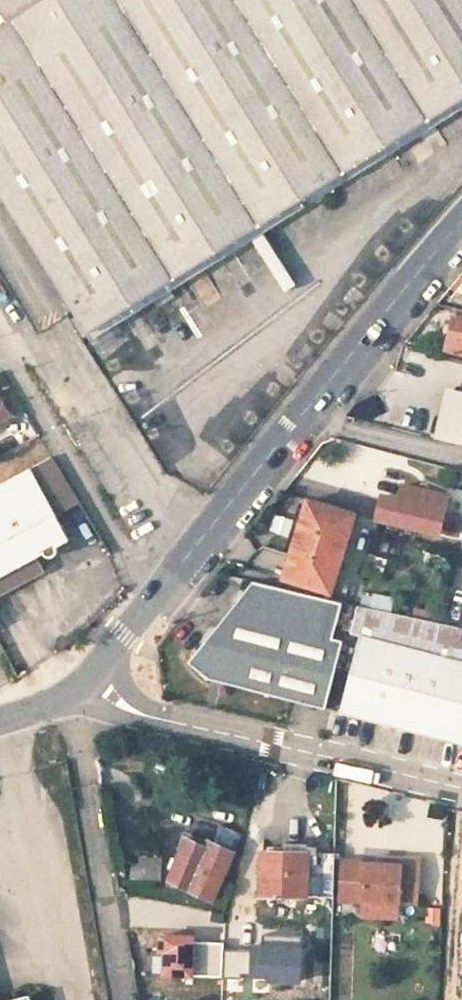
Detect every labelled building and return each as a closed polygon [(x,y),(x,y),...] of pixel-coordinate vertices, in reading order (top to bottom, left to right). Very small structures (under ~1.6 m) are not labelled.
[(8,21),(0,26),(0,193),(88,336),(461,99),(461,0),(0,0),(0,8),(8,21)] [(8,21),(0,8),(0,26),(8,21)] [(447,348),(461,352),(461,308),(457,307),(447,348)] [(0,370),(0,401),(7,414),(23,405),(12,387),(1,370),(0,370)] [(461,443),(461,391),(448,388),(436,437),(461,443)] [(43,564),(39,555),(71,538),(32,467),(0,483),(0,586),(43,564)] [(444,513),(448,495),(403,484),(400,498),(383,494),(377,517),(439,531),(440,529),(457,533),(461,517),(444,513)] [(308,500),(285,577),(331,590),(355,511),(308,500)] [(208,679),(326,707),(345,629),(335,626),(341,601),(252,580),(188,662),(208,679)] [(389,612),(392,598),(354,590),(351,603),(359,605),(389,612)] [(442,738),(461,743),(461,660),(461,659),(446,655),(454,625),(389,612),(359,605),(356,619),(404,631),(401,644),(361,633),(340,711),(442,738)] [(404,631),(356,619),(353,631),(361,633),(401,644),(404,631)] [(454,625),(446,655),(461,659),(461,660),(461,627),(454,625)] [(212,898),(233,852),(210,841),(206,849),(186,840),(169,878),(212,898)] [(138,863),(159,864),(159,850),(139,849),(138,863)] [(332,852),(260,852),(259,894),(331,895),(332,852)] [(360,900),(397,901),(417,902),(419,858),(382,856),(382,862),(362,861),(360,900)] [(345,899),(360,900),(362,861),(347,860),(345,899)] [(159,864),(138,863),(137,877),(158,878),(159,864)] [(360,913),(396,915),(397,901),(360,900),(360,913)]
